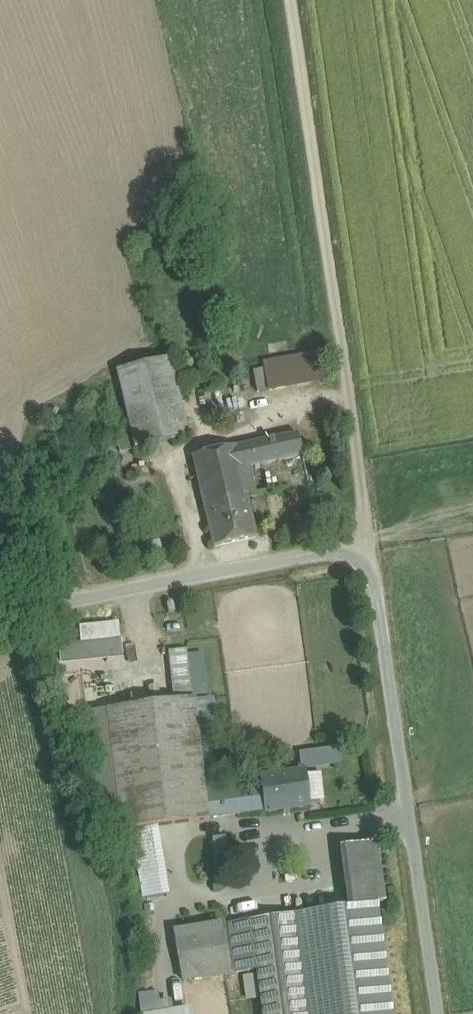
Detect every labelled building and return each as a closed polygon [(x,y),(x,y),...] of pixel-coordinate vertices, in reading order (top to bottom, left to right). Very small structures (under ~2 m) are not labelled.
[(320,352),(263,362),(265,371),(254,373),(258,391),(324,380),(320,352)] [(172,357),(117,369),(135,447),(189,435),(172,357)] [(242,382),(218,387),(226,424),(251,418),(242,382)] [(298,433),(193,455),(205,505),(246,495),(240,468),(303,455),(298,433)] [(246,495),(205,505),(214,546),(256,536),(246,495)] [(63,660),(120,657),(118,622),(61,625),(63,660)] [(185,649),(173,651),(180,699),(192,697),(185,649)] [(195,698),(107,709),(122,829),(132,828),(158,825),(209,818),(206,794),(204,774),(195,698)] [(305,771),(261,776),(263,787),(218,792),(206,794),(209,817),(266,809),(266,811),(283,809),(284,813),(291,812),(290,808),(309,806),(305,771)] [(216,772),(204,774),(206,794),(218,792),(216,772)] [(158,825),(132,828),(143,895),(169,891),(158,825)] [(226,837),(213,838),(214,852),(228,851),(226,837)] [(377,842),(344,846),(347,868),(380,864),(377,842)] [(380,864),(347,868),(352,906),(377,902),(385,901),(380,864)] [(228,923),(236,972),(257,968),(263,1013),(393,1013),(377,902),(352,906),(228,923)] [(223,923),(175,931),(184,981),(231,974),(223,923)]
